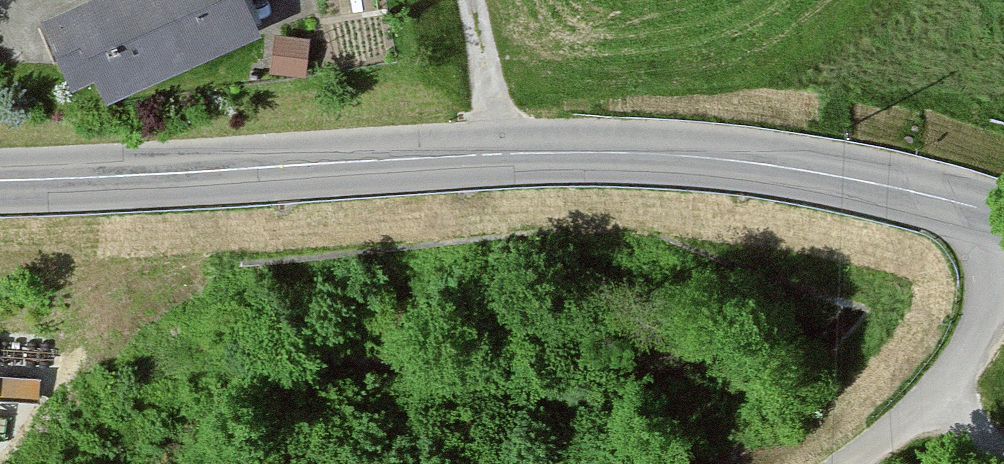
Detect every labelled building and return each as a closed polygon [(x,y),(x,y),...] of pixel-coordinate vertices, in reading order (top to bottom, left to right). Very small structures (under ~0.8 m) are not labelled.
[(235,0),(81,0),(35,20),(76,114),(251,39),(235,0)] [(304,44),(273,41),(269,76),(300,80),(304,44)]
